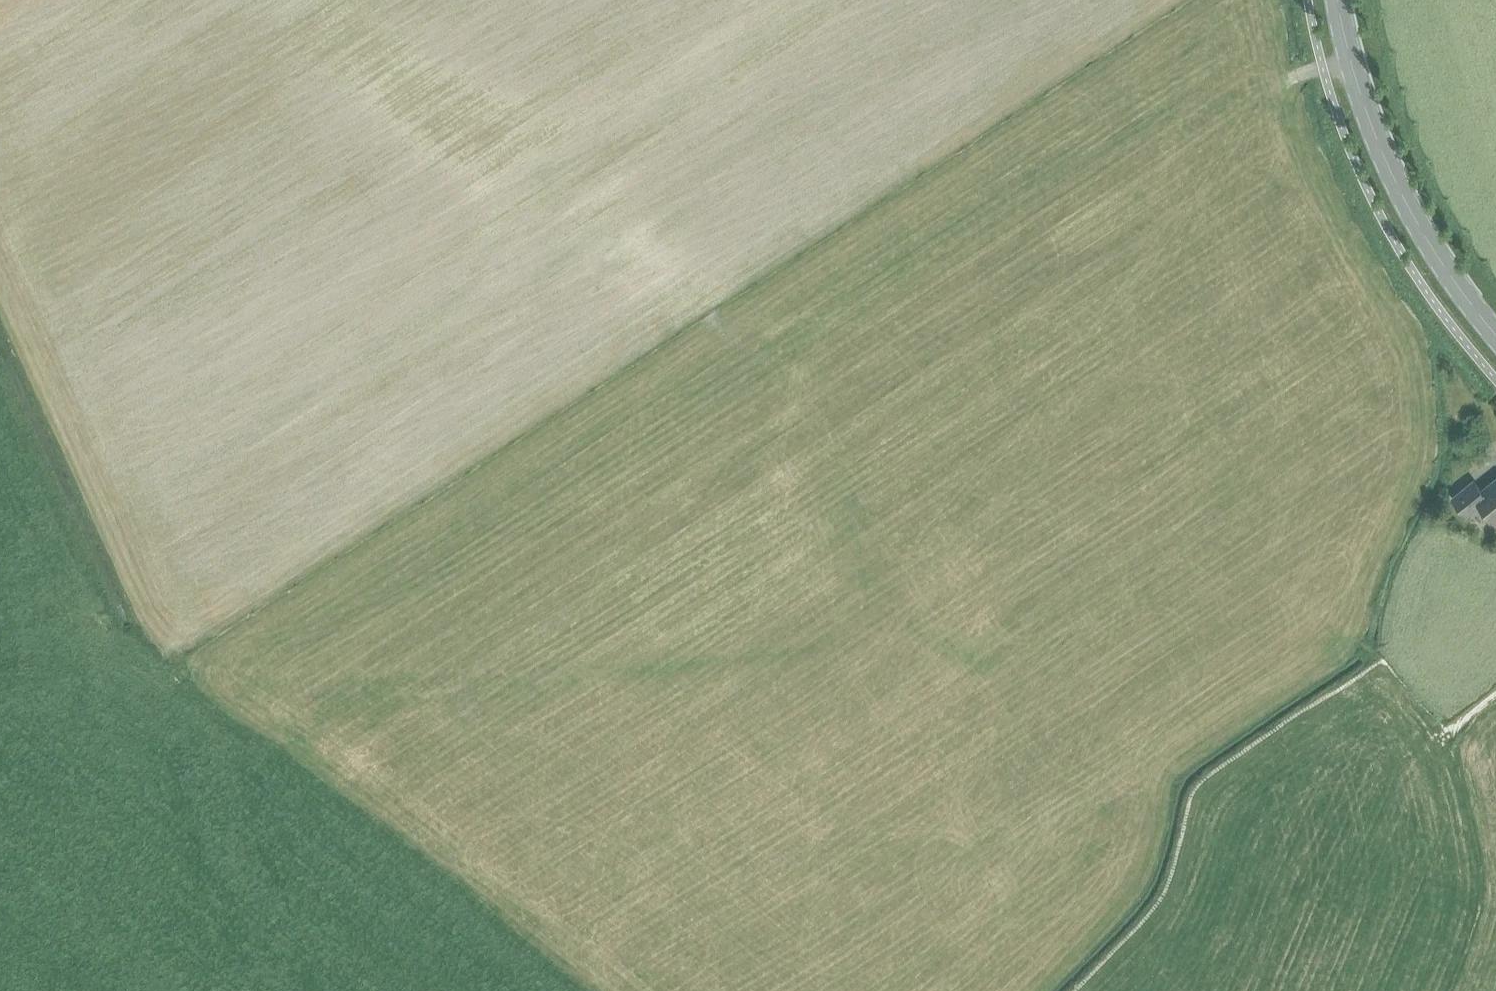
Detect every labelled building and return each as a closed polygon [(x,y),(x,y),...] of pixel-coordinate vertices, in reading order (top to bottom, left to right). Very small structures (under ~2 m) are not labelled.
[(1487,485),(1481,489),(1473,480),(1452,497),(1466,515),(1480,504),(1495,523),(1495,483),(1490,488),(1487,485)]
